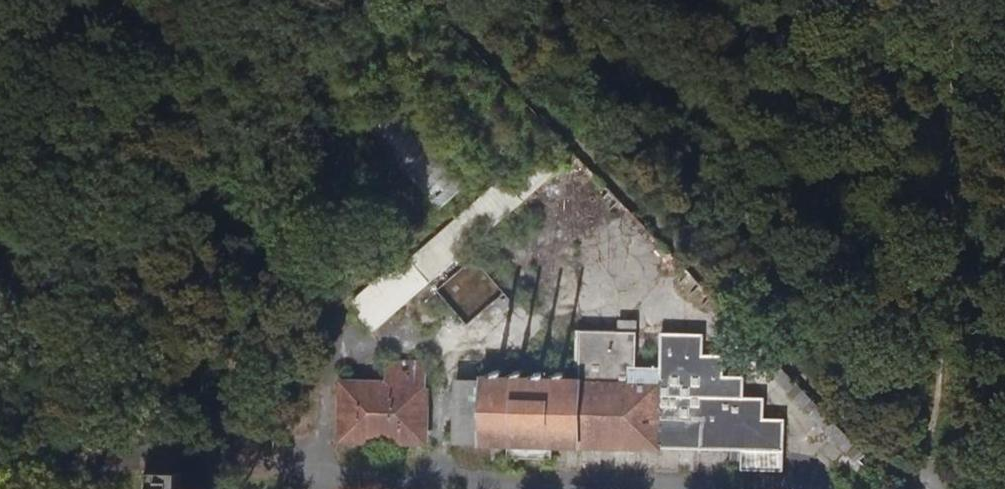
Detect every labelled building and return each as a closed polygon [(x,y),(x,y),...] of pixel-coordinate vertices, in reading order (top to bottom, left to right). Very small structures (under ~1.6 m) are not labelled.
[(369,129),(440,205),(463,183),(392,108),(369,129)] [(471,235),(536,178),(528,168),(494,196),(489,190),(457,218),(471,235)] [(352,339),(471,235),(457,218),(396,272),(384,260),(370,274),(331,306),(341,318),(337,322),(352,339)] [(777,473),(779,427),(759,426),(759,405),(736,405),(736,383),(718,383),(719,362),(699,361),(699,343),(649,341),(648,364),(622,363),(623,342),(574,340),(573,383),(454,379),(451,445),(506,446),(505,459),(554,461),(555,446),(742,451),(742,472),(777,473)] [(418,443),(418,363),(383,363),(383,383),(333,383),(333,443),(418,443)]
